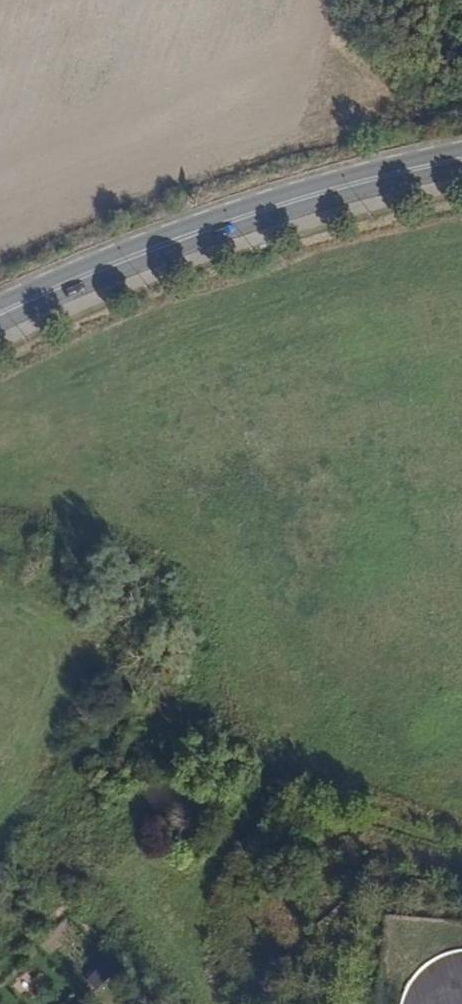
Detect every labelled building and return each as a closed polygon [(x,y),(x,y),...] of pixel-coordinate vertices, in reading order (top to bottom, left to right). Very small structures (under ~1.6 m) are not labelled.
[(456,953),(444,958),(434,964),(425,972),(418,982),(412,993),(408,1003),(461,1003),(461,952),(456,953)] [(103,964),(85,981),(93,990),(112,973),(103,964)]
